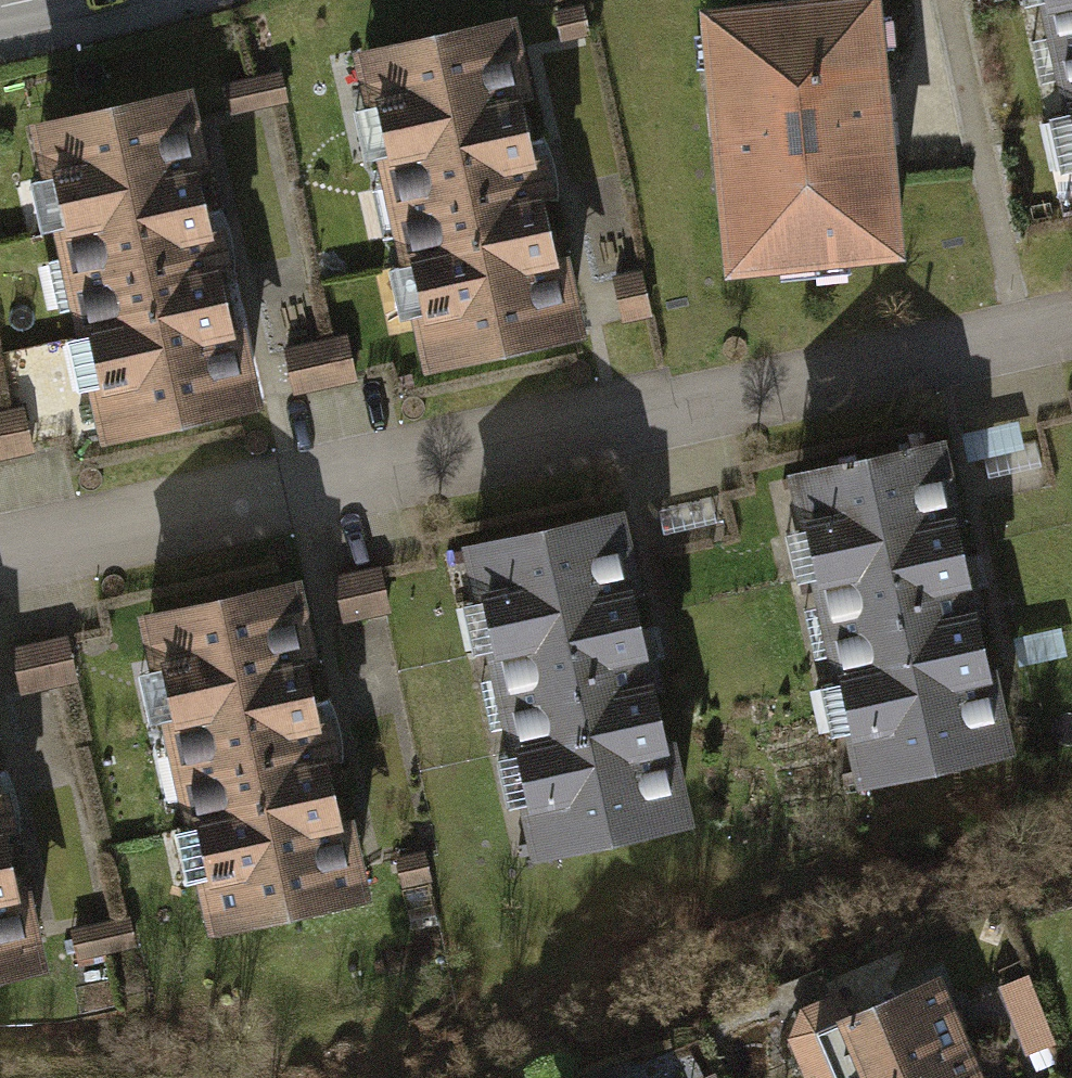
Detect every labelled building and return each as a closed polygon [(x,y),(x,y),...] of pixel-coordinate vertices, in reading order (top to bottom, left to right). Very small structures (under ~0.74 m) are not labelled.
[(528,11),(535,46),(590,34),(583,0),(578,0),(528,11)] [(710,5),(733,259),(918,242),(896,0),(770,0),(710,5)] [(1071,193),(1071,0),(1037,0),(1071,193)] [(586,330),(510,8),(354,45),(430,367),(586,330)] [(278,74),(223,86),(231,121),(278,111),(285,109),(278,74)] [(263,420),(190,88),(30,123),(100,455),(263,420)] [(643,275),(594,285),(601,321),(650,311),(643,275)] [(346,377),(339,341),(330,343),(286,352),(293,388),(346,377)] [(23,412),(11,414),(0,416),(0,451),(29,445),(23,412)] [(950,450),(792,486),(859,802),(1022,767),(950,450)] [(629,517),(465,558),(534,875),(700,835),(629,517)] [(379,572),(325,585),(334,627),(388,614),(379,572)] [(209,930),(363,902),(302,576),(148,605),(209,930)] [(77,640),(17,650),(25,696),(68,689),(85,685),(77,640)] [(41,980),(0,765),(0,988),(41,980)] [(423,852),(381,860),(386,889),(428,882),(423,852)] [(122,928),(71,937),(76,968),(143,956),(137,925),(122,928)] [(816,1026),(836,1077),(889,1077),(981,1042),(954,973),(816,1026)] [(1020,977),(987,990),(1015,1060),(1048,1047),(1020,977)] [(889,1077),(995,1077),(981,1042),(889,1077)]
